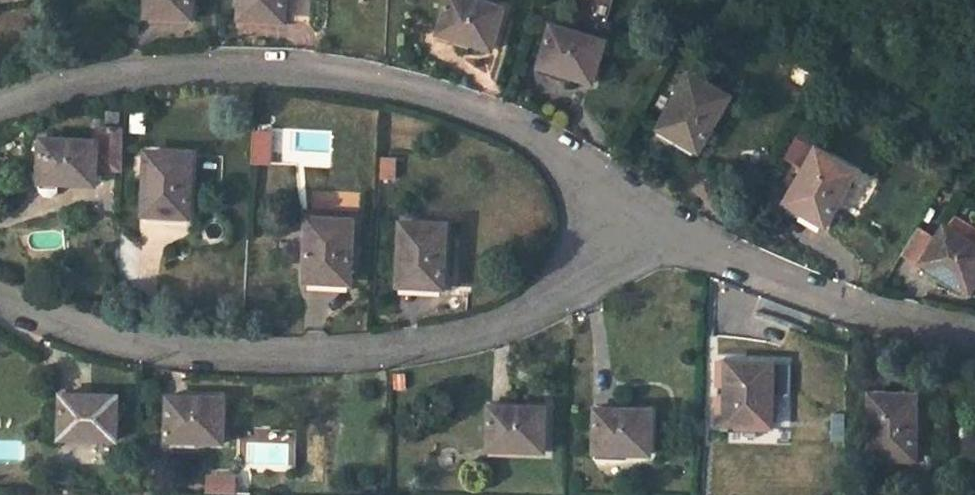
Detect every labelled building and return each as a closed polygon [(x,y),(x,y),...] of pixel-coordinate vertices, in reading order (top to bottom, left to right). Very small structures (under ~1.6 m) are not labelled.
[(149,11),(165,11),(165,16),(193,17),(194,0),(149,0),(149,11)] [(241,13),(259,14),(259,18),(287,19),(288,0),(242,0),(241,13)] [(483,0),(449,0),(441,28),(458,34),(457,38),(494,49),(506,7),(483,0)] [(611,0),(587,0),(584,9),(605,17),(611,0)] [(606,39),(554,23),(542,63),(561,67),(560,72),(594,81),(606,39)] [(439,32),(457,38),(458,34),(441,28),(439,32)] [(541,66),(560,72),(561,67),(542,63),(541,66)] [(730,95),(692,73),(662,123),(676,131),(674,135),(699,149),(730,95)] [(660,127),(674,135),(676,131),(662,123),(660,127)] [(123,167),(126,127),(99,126),(99,140),(43,138),(42,182),(42,190),(48,196),(56,196),(62,191),(62,183),(100,183),(100,167),(123,167)] [(251,163),(270,163),(271,129),(251,129),(251,163)] [(858,170),(819,148),(790,199),(805,207),(803,211),(826,225),(858,170)] [(194,152),(149,151),(145,210),(162,210),(162,215),(190,215),(194,152)] [(396,157),(382,156),(381,171),(395,172),(396,157)] [(788,202),(803,211),(805,207),(790,199),(788,202)] [(917,227),(902,253),(921,263),(923,260),(938,269),(936,272),(970,292),(974,284),(974,243),(966,238),(973,225),(953,214),(946,226),(944,225),(936,238),(917,227)] [(351,282),(356,219),(311,217),(308,276),(325,277),(325,281),(351,282)] [(447,224),(402,223),(400,280),(417,280),(416,285),(445,286),(447,224)] [(973,225),(966,238),(974,243),(974,227),(973,225)] [(774,363),(729,361),(728,418),(744,418),(744,423),(772,424),(774,363)] [(119,439),(120,395),(63,393),(62,432),(79,432),(79,438),(119,439)] [(916,457),(918,395),(873,394),(872,452),(888,452),(888,457),(916,457)] [(225,442),(227,399),(170,397),(168,434),(185,435),(185,441),(225,442)] [(548,406),(491,405),(491,443),(508,443),(507,449),(547,450),(548,406)] [(654,409),(597,408),(596,446),(613,447),(613,451),(653,453),(654,409)] [(234,492),(234,473),(205,473),(205,491),(234,492)]
